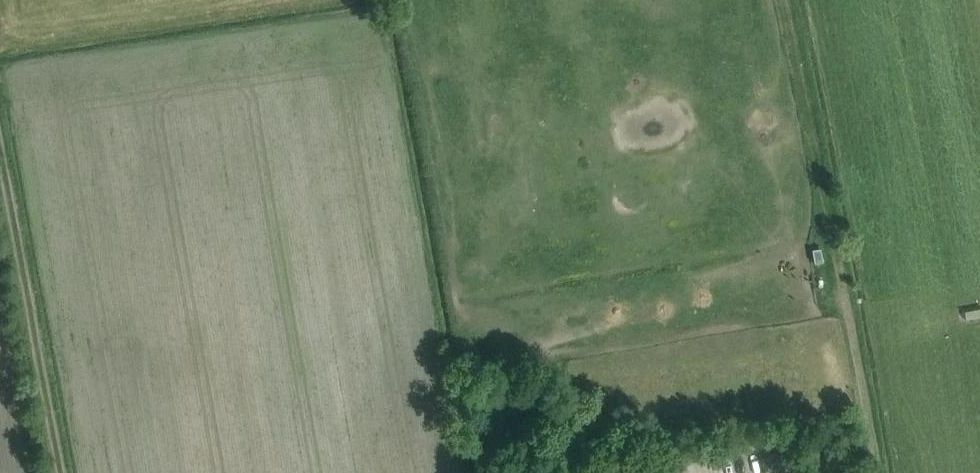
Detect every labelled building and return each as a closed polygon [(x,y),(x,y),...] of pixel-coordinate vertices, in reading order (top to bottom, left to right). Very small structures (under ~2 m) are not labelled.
[(814,264),(822,262),(820,249),(812,251),(814,264)] [(627,434),(631,448),(643,445),(639,431),(627,434)]
